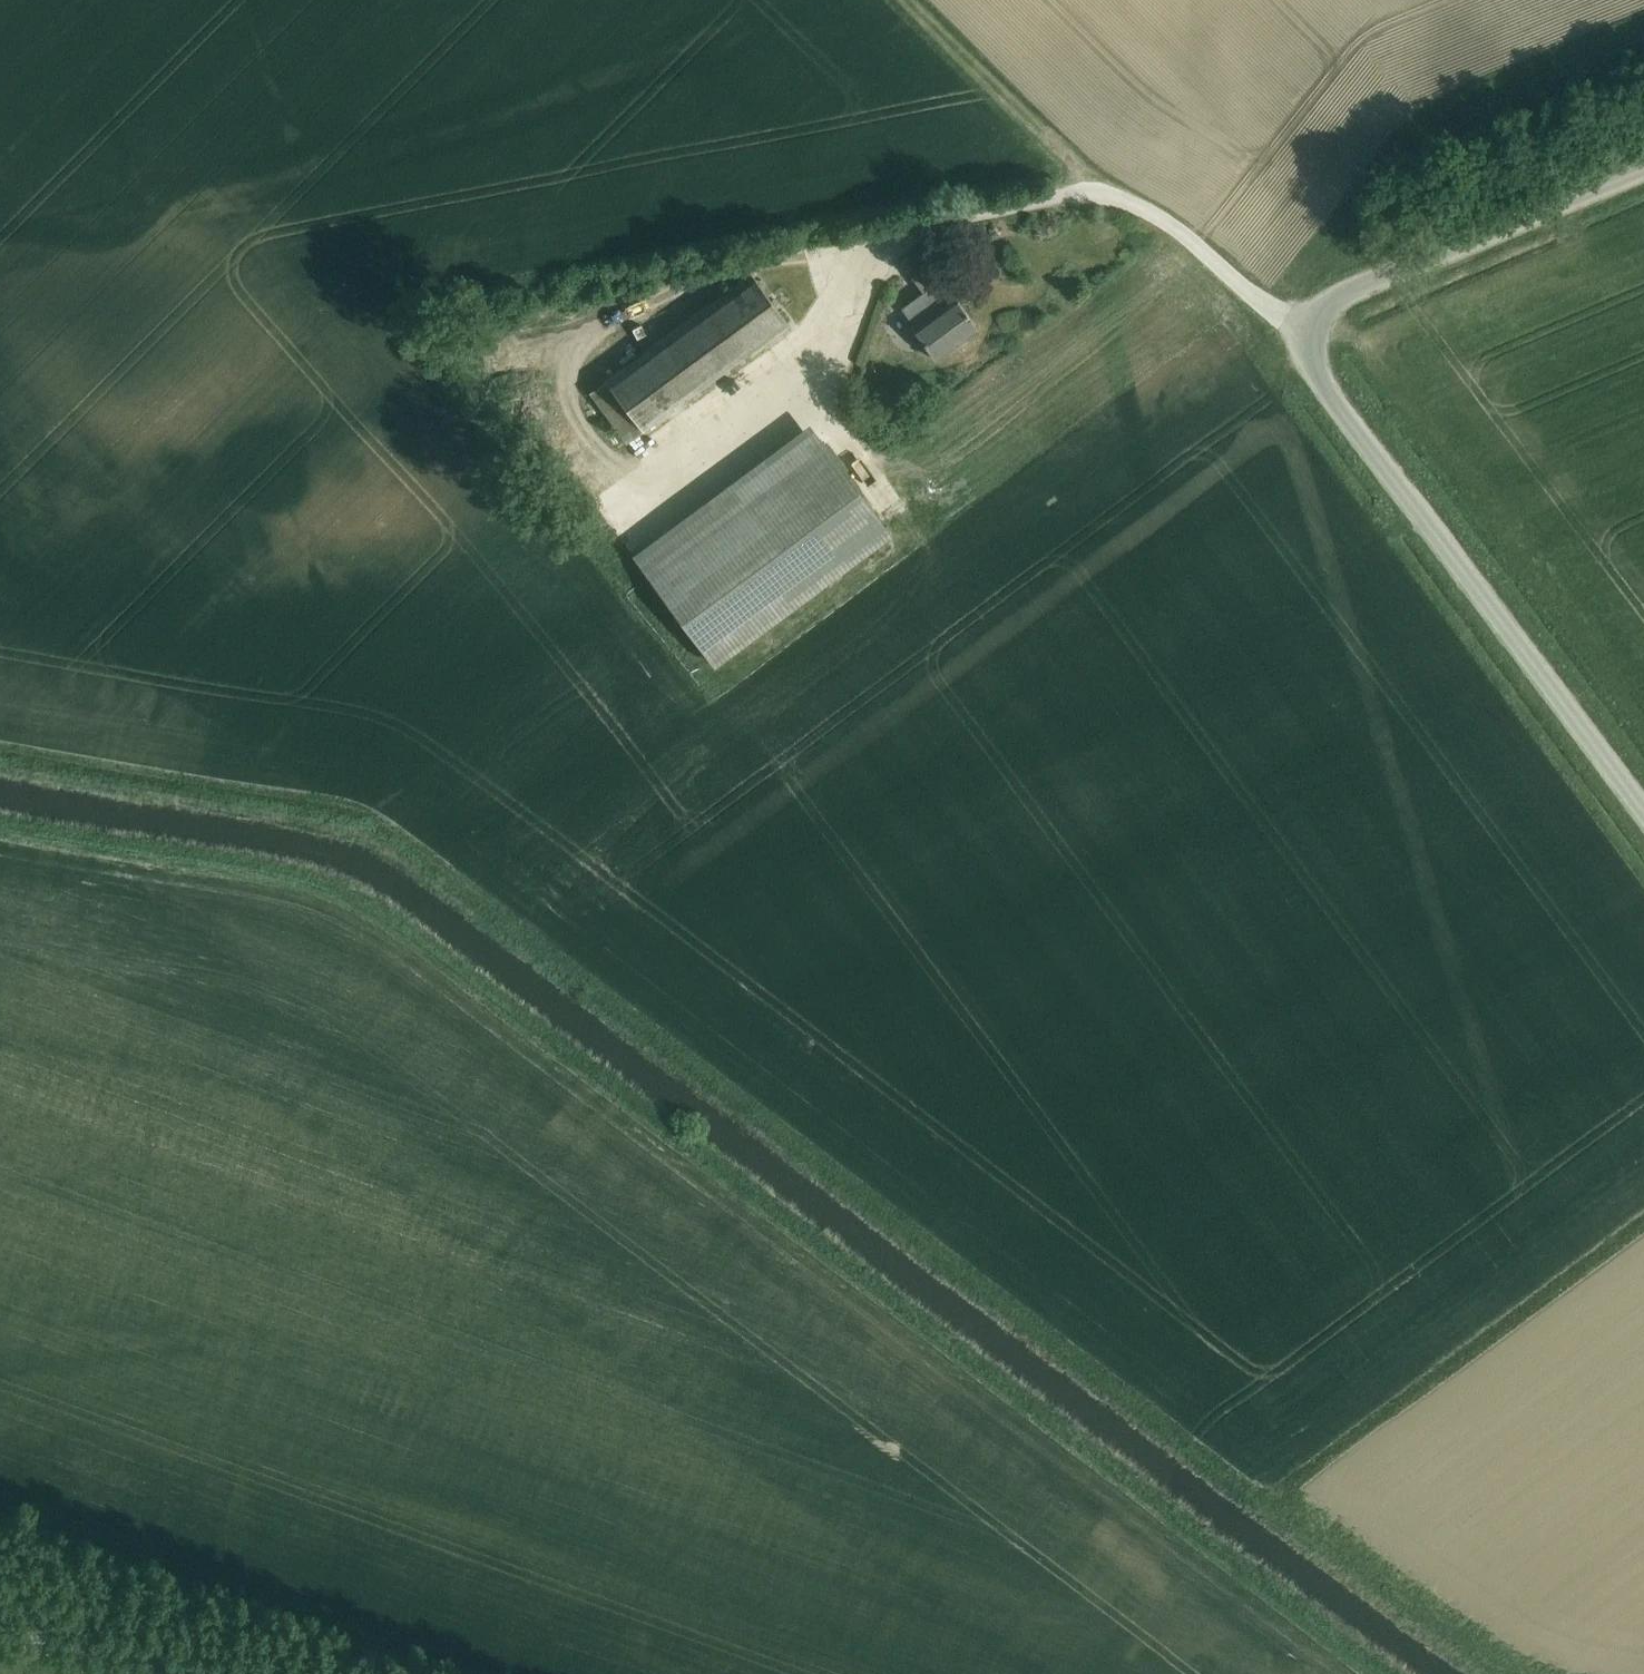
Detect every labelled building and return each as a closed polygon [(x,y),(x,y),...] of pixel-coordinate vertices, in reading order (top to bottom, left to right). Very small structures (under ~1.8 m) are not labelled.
[(976,326),(925,256),(907,269),(924,291),(902,307),(914,325),(936,355),(976,326)] [(626,441),(788,322),(752,272),(589,392),(626,441)] [(712,663),(883,537),(890,532),(878,516),(824,443),(646,575),(712,663)]
